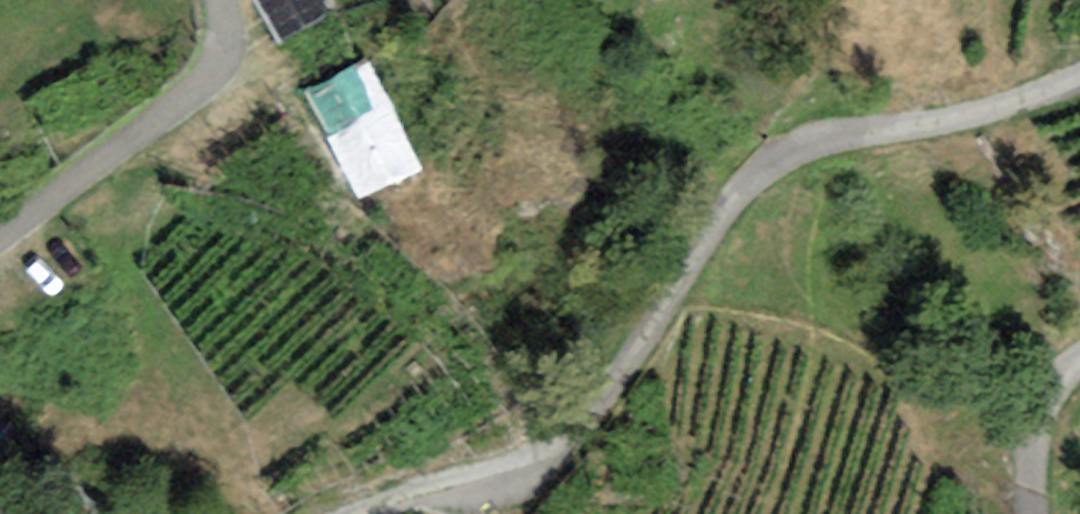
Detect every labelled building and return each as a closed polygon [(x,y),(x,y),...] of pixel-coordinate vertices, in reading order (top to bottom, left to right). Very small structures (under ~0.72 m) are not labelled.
[(282,38),(335,7),(331,0),(260,0),(282,38)] [(369,60),(308,89),(355,187),(416,158),(369,60)]
